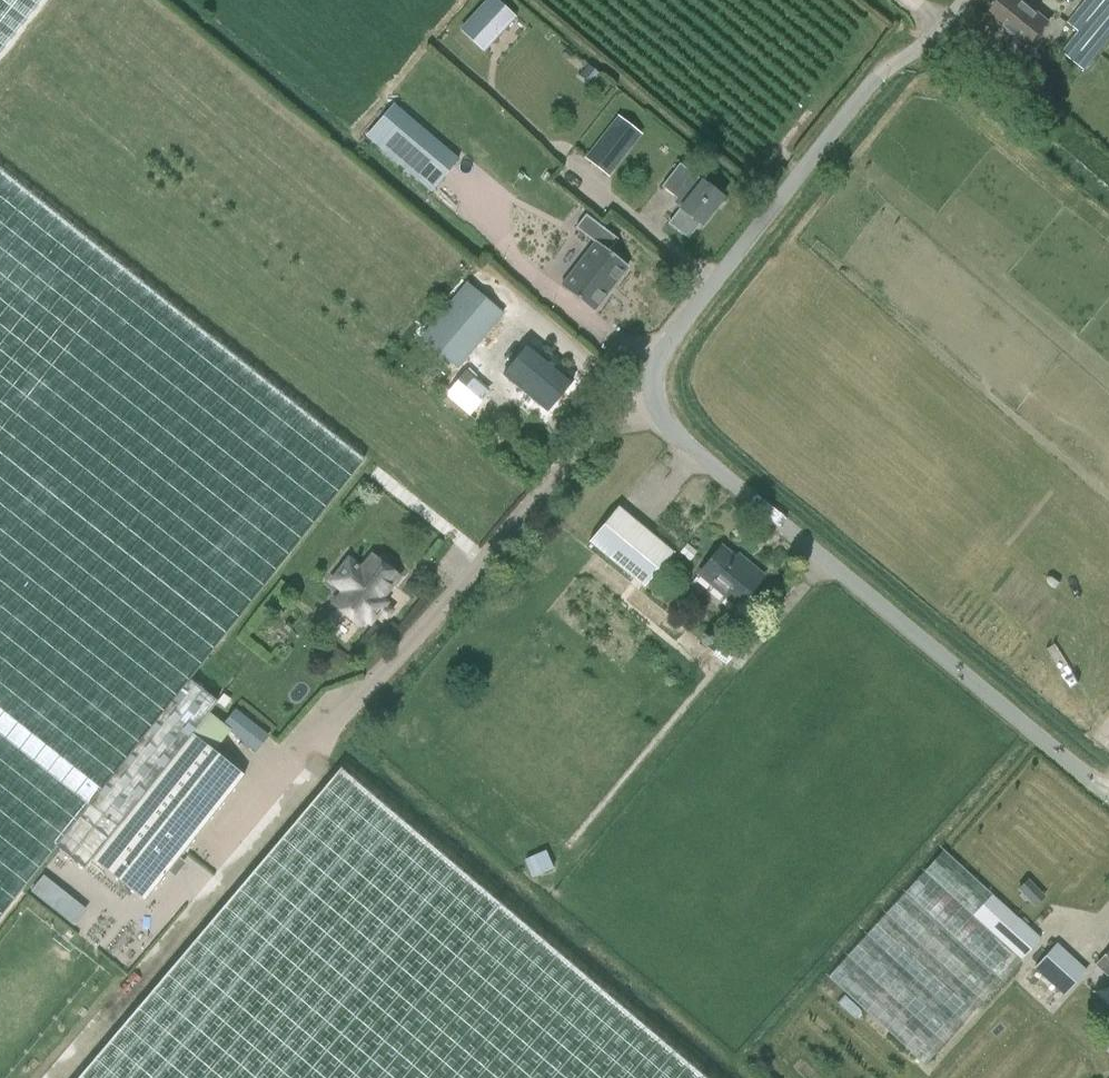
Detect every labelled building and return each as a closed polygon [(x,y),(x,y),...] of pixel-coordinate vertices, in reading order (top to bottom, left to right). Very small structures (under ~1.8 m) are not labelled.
[(43,0),(0,0),(0,54),(43,0)] [(516,17),(497,0),(488,0),(461,29),(485,51),(516,17)] [(989,15),(1028,47),(1048,22),(1021,0),(1001,0),(989,15)] [(1080,36),(1063,56),(1083,73),(1108,42),(1108,0),(1086,0),(1066,24),(1080,36)] [(458,158),(395,104),(366,137),(430,191),(458,158)] [(641,132),(617,113),(584,155),(608,173),(641,132)] [(688,238),(699,224),(701,226),(723,198),(701,180),(699,182),(680,166),(663,186),(684,203),(669,222),(688,238)] [(364,459),(0,170),(0,917),(56,847),(84,869),(92,859),(145,900),(168,871),(188,846),(244,775),(192,733),(209,712),(217,701),(189,679),(364,459)] [(595,243),(561,287),(593,312),(628,266),(608,251),(617,239),(586,214),(575,227),(595,243)] [(504,313),(467,282),(419,337),(456,369),(504,313)] [(530,345),(504,376),(547,411),(572,381),(530,345)] [(464,365),(443,390),(478,420),(499,395),(464,365)] [(588,542),(643,587),(671,553),(617,507),(588,542)] [(721,547),(698,575),(738,607),(763,576),(750,565),(748,569),(721,547)] [(334,603),(360,624),(365,619),(370,623),(386,603),(380,599),(397,578),(371,558),(361,570),(349,560),(331,582),(344,592),(334,603)] [(224,722),(233,728),(258,749),(269,735),(235,708),(226,719),(224,722)] [(32,1077),(719,1077),(303,742),(32,1077)] [(1040,938),(943,849),(826,976),(924,1064),(1040,938)] [(533,876),(557,867),(550,850),(526,859),(533,876)] [(76,924),(89,907),(45,874),(32,890),(76,924)] [(1084,969),(1057,944),(1036,967),(1063,992),(1084,969)]
